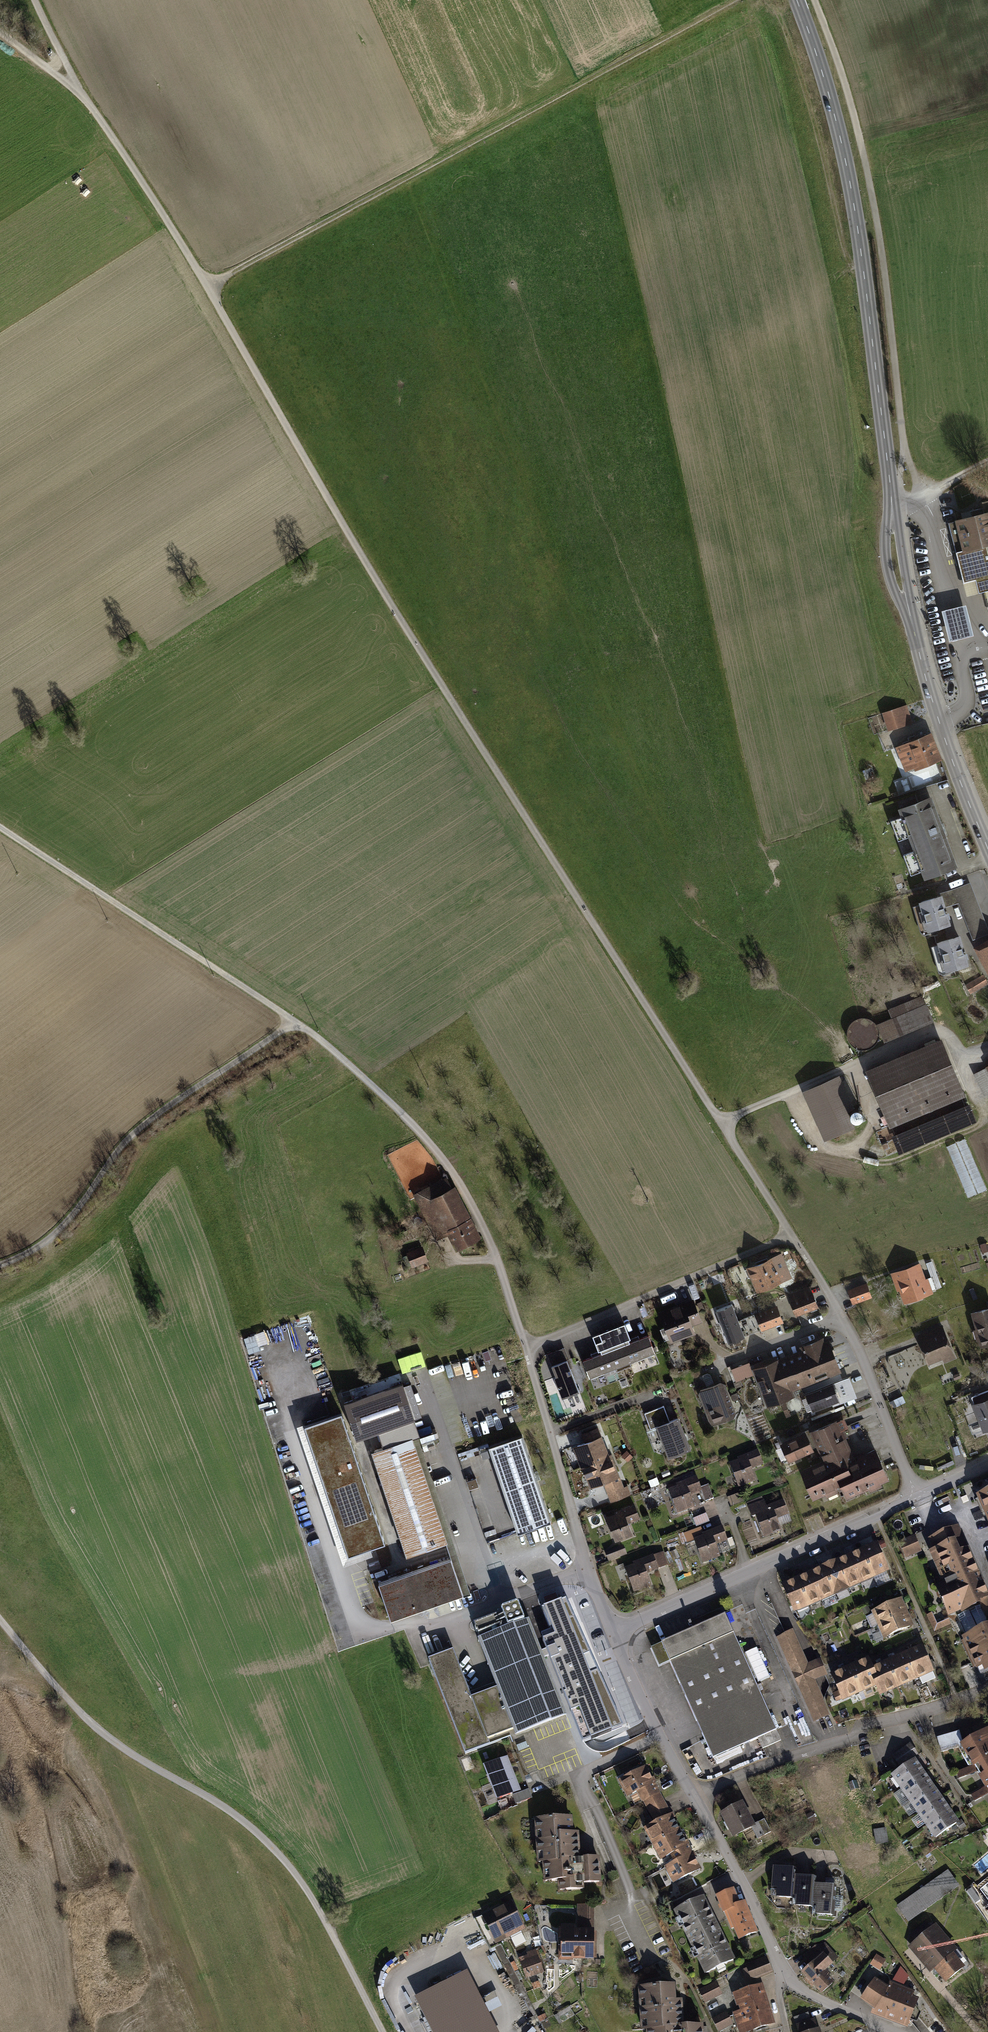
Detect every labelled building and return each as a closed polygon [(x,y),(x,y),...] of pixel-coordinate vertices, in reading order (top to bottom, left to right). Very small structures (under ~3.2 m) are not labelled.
[(964,583),(975,580),(979,593),(987,591),(987,501),(980,503),(981,508),(970,511),(971,517),(949,523),(964,583)] [(966,605),(942,611),(949,641),(974,635),(966,605)] [(907,705),(883,713),(889,730),(912,722),(907,705)] [(911,744),(898,749),(906,767),(916,763),(918,766),(938,758),(929,737),(917,742),(916,738),(909,740),(911,744)] [(922,865),(926,877),(954,867),(943,836),(945,835),(941,823),(939,824),(929,799),(901,809),(905,820),(892,825),(898,841),(911,836),(916,850),(903,855),(909,870),(922,865)] [(959,901),(973,938),(987,933),(968,884),(954,889),(959,901)] [(940,894),(941,896),(943,906),(959,901),(954,889),(940,894)] [(941,896),(921,902),(929,930),(949,924),(943,906),(941,896)] [(959,937),(939,942),(947,970),(967,965),(959,937)] [(972,992),(987,983),(983,975),(967,984),(972,992)] [(893,1019),(908,1013),(904,1005),(890,1011),(893,1019)] [(899,1033),(931,1019),(926,1006),(908,1013),(893,1019),(899,1033)] [(884,1039),(899,1033),(893,1019),(878,1025),(884,1039)] [(940,1099),(961,1090),(940,1040),(868,1070),(891,1126),(942,1104),(940,1099)] [(985,1094),(987,1093),(987,1071),(977,1076),(985,1094)] [(833,1080),(810,1090),(830,1136),(853,1126),(833,1080)] [(968,1107),(896,1137),(901,1150),(973,1120),(968,1107)] [(948,1146),(983,1235),(987,1233),(987,1191),(967,1138),(948,1146)] [(458,1249),(478,1239),(470,1223),(472,1221),(470,1217),(468,1219),(453,1190),(451,1191),(446,1181),(416,1196),(438,1239),(450,1233),(458,1249)] [(421,1249),(410,1254),(414,1264),(425,1259),(421,1249)] [(750,1268),(759,1289),(789,1277),(780,1256),(750,1268)] [(926,1263),(930,1275),(936,1273),(932,1261),(926,1263)] [(917,1267),(898,1274),(907,1299),(931,1290),(926,1279),(922,1281),(917,1267)] [(930,1275),(935,1288),(941,1286),(936,1273),(930,1275)] [(865,1285),(850,1291),(854,1301),(869,1296),(865,1285)] [(797,1313),(816,1306),(811,1294),(792,1301),(797,1313)] [(693,1302),(661,1314),(671,1340),(693,1331),(690,1324),(700,1320),(693,1302)] [(732,1304),(716,1310),(729,1342),(744,1336),(732,1304)] [(762,1328),(781,1320),(776,1308),(758,1315),(762,1328)] [(975,1312),(983,1344),(987,1343),(987,1309),(975,1312)] [(759,1327),(754,1314),(742,1319),(746,1332),(759,1327)] [(623,1324),(609,1330),(624,1369),(631,1366),(630,1362),(655,1352),(648,1335),(630,1342),(623,1324)] [(932,1337),(922,1342),(929,1360),(950,1351),(940,1326),(929,1330),(932,1337)] [(602,1353),(583,1360),(590,1378),(615,1368),(616,1371),(624,1369),(609,1330),(595,1335),(602,1353)] [(919,1335),(922,1342),(932,1337),(929,1330),(919,1335)] [(244,1338),(248,1353),(270,1347),(266,1332),(244,1338)] [(804,1383),(838,1370),(830,1348),(817,1353),(816,1351),(825,1347),(822,1340),(802,1347),(806,1357),(796,1361),(804,1383)] [(556,1377),(554,1377),(562,1398),(579,1391),(567,1360),(552,1365),(556,1377)] [(804,1383),(796,1361),(781,1367),(778,1361),(755,1370),(769,1404),(791,1395),(789,1389),(804,1383)] [(848,1377),(832,1384),(836,1395),(841,1393),(843,1398),(838,1400),(837,1399),(832,1402),(833,1405),(855,1396),(848,1377)] [(402,1383),(345,1403),(357,1438),(378,1431),(389,1427),(414,1419),(402,1383)] [(720,1383),(702,1390),(700,1393),(708,1413),(711,1411),(715,1422),(733,1416),(734,1412),(731,1404),(729,1403),(730,1401),(728,1397),(726,1397),(727,1394),(723,1384),(720,1383)] [(832,1384),(807,1393),(813,1409),(832,1402),(837,1399),(838,1400),(843,1398),(841,1393),(836,1395),(832,1384)] [(974,1396),(977,1404),(974,1405),(984,1430),(987,1429),(987,1390),(974,1396)] [(735,1401),(740,1398),(737,1392),(732,1394),(731,1397),(732,1400),(735,1401)] [(786,1416),(789,1414),(785,1402),(781,1403),(786,1416)] [(664,1406),(644,1413),(651,1428),(658,1426),(669,1456),(689,1448),(678,1418),(670,1421),(664,1406)] [(385,1544),(342,1414),(304,1426),(348,1556),(385,1544)] [(825,1461),(802,1471),(809,1488),(813,1496),(842,1484),(846,1493),(862,1486),(863,1488),(887,1477),(876,1452),(847,1465),(842,1454),(849,1451),(836,1421),(812,1432),(825,1461)] [(384,1448),(373,1451),(407,1553),(446,1541),(411,1439),(395,1444),(389,1427),(378,1431),(384,1448)] [(597,1429),(583,1434),(586,1442),(577,1446),(581,1455),(578,1456),(582,1466),(583,1465),(607,1457),(599,1438),(600,1437),(597,1429)] [(783,1444),(789,1459),(816,1447),(809,1432),(783,1444)] [(551,1522),(522,1435),(489,1447),(489,1448),(479,1451),(481,1458),(491,1455),(518,1533),(551,1522)] [(632,1456),(627,1451),(622,1455),(628,1460),(632,1456)] [(740,1461),(730,1465),(738,1487),(755,1480),(750,1469),(762,1464),(757,1452),(739,1459),(740,1461)] [(607,1457),(583,1465),(587,1475),(589,1474),(593,1483),(603,1479),(611,1501),(630,1494),(627,1486),(623,1488),(620,1480),(613,1483),(610,1476),(616,1474),(609,1456),(607,1457)] [(478,1486),(476,1478),(469,1480),(472,1489),(478,1486)] [(678,1488),(669,1491),(677,1513),(694,1507),(689,1495),(701,1490),(705,1501),(713,1498),(708,1485),(700,1488),(696,1478),(677,1485),(678,1488)] [(987,1494),(979,1498),(987,1518),(987,1493),(987,1494)] [(729,1498),(731,1505),(742,1501),(740,1494),(729,1498)] [(763,1502),(748,1507),(752,1516),(755,1515),(764,1536),(780,1530),(775,1515),(786,1511),(783,1502),(766,1508),(763,1502)] [(615,1510),(605,1514),(615,1539),(632,1533),(627,1521),(639,1517),(634,1505),(616,1512),(615,1510)] [(706,1522),(703,1515),(693,1519),(696,1526),(706,1522)] [(700,1528),(684,1534),(688,1543),(694,1541),(703,1562),(719,1556),(715,1544),(726,1539),(722,1528),(703,1535),(700,1528)] [(987,1669),(987,1603),(986,1598),(987,1597),(957,1528),(943,1534),(948,1546),(936,1551),(949,1580),(945,1583),(947,1587),(939,1591),(949,1614),(979,1600),(981,1605),(957,1616),(967,1637),(964,1638),(979,1672),(987,1669)] [(914,1537),(900,1543),(903,1550),(917,1544),(914,1537)] [(917,1544),(903,1550),(906,1557),(920,1551),(917,1544)] [(609,1561),(625,1554),(622,1546),(606,1553),(609,1561)] [(875,1546),(862,1551),(872,1575),(886,1570),(875,1546)] [(862,1551),(849,1557),(860,1582),(872,1575),(862,1551)] [(632,1567),(625,1570),(634,1591),(650,1585),(646,1573),(667,1565),(662,1553),(634,1564),(635,1565),(632,1566),(632,1567)] [(463,1594),(451,1557),(378,1582),(391,1619),(463,1594)] [(849,1557),(836,1563),(847,1587),(860,1582),(849,1557)] [(836,1563),(823,1569),(834,1593),(847,1587),(836,1563)] [(823,1569),(810,1574),(821,1598),(834,1593),(823,1569)] [(810,1574),(797,1580),(808,1604),(821,1598),(810,1574)] [(797,1580),(784,1586),(795,1610),(808,1604),(797,1580)] [(544,1644),(549,1657),(583,1742),(623,1726),(566,1599),(541,1609),(550,1631),(540,1635),(544,1644)] [(900,1602),(875,1613),(880,1625),(905,1614),(900,1602)] [(477,1631),(480,1639),(504,1630),(503,1627),(507,1625),(508,1627),(524,1620),(517,1604),(473,1621),(476,1627),(474,1628),(476,1632),(477,1631)] [(776,1730),(722,1608),(688,1623),(689,1626),(691,1625),(693,1628),(661,1643),(713,1758),(758,1738),(776,1730)] [(905,1614),(880,1625),(885,1637),(911,1626),(905,1614)] [(454,1655),(430,1665),(465,1754),(564,1715),(542,1659),(549,1657),(544,1644),(537,1646),(527,1621),(504,1630),(480,1639),(499,1687),(471,1698),(454,1655)] [(779,1637),(816,1720),(828,1714),(813,1680),(807,1666),(792,1632),(779,1637)] [(922,1684),(935,1678),(929,1665),(928,1665),(921,1648),(904,1656),(911,1673),(914,1679),(919,1676),(922,1684)] [(760,1683),(770,1678),(757,1649),(747,1654),(760,1683)] [(905,1676),(911,1673),(904,1656),(887,1663),(898,1686),(908,1681),(905,1676)] [(807,1666),(813,1680),(825,1675),(819,1661),(807,1666)] [(868,1681),(874,1678),(871,1671),(866,1661),(850,1668),(860,1691),(871,1686),(868,1681)] [(886,1691),(898,1686),(887,1663),(871,1671),(874,1678),(878,1688),(884,1685),(886,1691)] [(849,1696),(860,1691),(850,1668),(833,1676),(841,1693),(847,1690),(849,1696)] [(987,1757),(987,1729),(962,1743),(959,1731),(937,1738),(941,1752),(958,1747),(962,1754),(966,1751),(974,1765),(987,1757)] [(776,1730),(758,1738),(762,1748),(781,1740),(776,1730)] [(917,1754),(910,1745),(893,1756),(900,1766),(917,1754)] [(987,1786),(987,1757),(974,1765),(978,1771),(986,1786),(987,1787),(987,1786)] [(505,1758),(487,1765),(490,1774),(487,1775),(490,1783),(493,1782),(499,1798),(517,1791),(511,1775),(512,1774),(509,1766),(508,1767),(505,1758)] [(893,1775),(902,1788),(922,1773),(914,1761),(893,1775)] [(974,1765),(964,1769),(966,1776),(978,1771),(974,1765)] [(644,1801),(659,1793),(645,1767),(621,1780),(629,1796),(639,1791),(644,1801)] [(959,1778),(966,1776),(964,1769),(957,1772),(959,1778)] [(902,1788),(910,1800),(931,1786),(922,1773),(902,1788)] [(910,1800),(919,1812),(939,1798),(931,1786),(910,1800)] [(987,1793),(987,1789),(987,1787),(986,1786),(977,1791),(981,1797),(987,1793)] [(527,1790),(513,1796),(516,1803),(530,1798),(527,1790)] [(975,1801),(981,1797),(977,1791),(971,1795),(975,1801)] [(644,1801),(647,1807),(662,1799),(659,1793),(644,1801)] [(919,1812),(927,1824),(948,1810),(939,1798),(919,1812)] [(647,1807),(656,1823),(671,1815),(662,1799),(647,1807)] [(741,1804),(723,1814),(734,1835),(753,1826),(741,1804)] [(927,1824),(936,1837),(956,1823),(948,1810),(927,1824)] [(654,1843),(679,1830),(671,1815),(656,1823),(653,1824),(646,1828),(654,1843)] [(544,1861),(578,1859),(577,1833),(571,1833),(570,1817),(536,1819),(537,1831),(542,1831),(543,1840),(537,1840),(538,1852),(544,1852),(544,1861)] [(961,1829),(965,1827),(961,1821),(957,1823),(961,1829)] [(876,1845),(888,1845),(888,1829),(875,1829),(876,1845)] [(679,1830),(654,1843),(663,1859),(672,1854),(676,1861),(691,1853),(679,1830)] [(699,1869),(691,1853),(676,1861),(667,1866),(675,1882),(699,1869)] [(578,1859),(544,1861),(545,1871),(551,1870),(552,1880),(566,1880),(566,1889),(583,1888),(583,1883),(599,1882),(598,1857),(578,1859)] [(784,1872),(773,1871),(772,1886),(779,1887),(778,1897),(792,1898),(792,1895),(794,1880),(794,1869),(784,1868),(784,1872)] [(947,1871),(898,1906),(908,1920),(958,1886),(947,1871)] [(815,1878),(804,1877),(804,1881),(794,1880),(792,1895),(799,1895),(799,1905),(812,1906),(813,1903),(814,1889),(815,1878)] [(824,1889),(814,1889),(813,1903),(819,1904),(819,1914),(833,1915),(835,1886),(824,1885),(824,1889)] [(740,1938),(755,1932),(744,1902),(739,1904),(733,1890),(717,1896),(724,1912),(728,1910),(731,1916),(727,1918),(732,1928),(735,1927),(740,1938)] [(702,1897),(676,1910),(706,1973),(733,1960),(702,1897)] [(511,1903),(484,1917),(494,1937),(521,1924),(511,1903)] [(578,1905),(578,1931),(593,1931),(593,1905),(578,1905)] [(574,1927),(562,1927),(562,1958),(593,1958),(593,1931),(578,1931),(574,1931),(574,1927)] [(914,1943),(946,1981),(962,1967),(957,1961),(962,1956),(957,1949),(951,1954),(931,1929),(914,1943)] [(813,1963),(803,1972),(822,1992),(832,1983),(827,1977),(829,1975),(825,1969),(836,1959),(825,1947),(818,1950),(816,1947),(806,1956),(813,1963)] [(543,1971),(537,1956),(529,1959),(528,1955),(523,1957),(525,1961),(522,1962),(528,1977),(543,1971)] [(885,1960),(876,1955),(871,1963),(879,1969),(885,1960)] [(767,1959),(747,1967),(752,1978),(771,1971),(767,1959)] [(899,1967),(894,1980),(903,1984),(907,1975),(899,1967)] [(424,2000),(440,2031),(490,2031),(464,1980),(424,2000)] [(876,2008),(907,2020),(915,1999),(890,1989),(890,1987),(889,1987),(888,1988),(876,1980),(863,1999),(876,2008)] [(674,1985),(640,1987),(641,2000),(646,1999),(646,2008),(641,2008),(642,2021),(647,2020),(648,2029),(682,2026),(681,2000),(675,2001),(674,1985)] [(759,1985),(748,1989),(754,2005),(760,2027),(772,2023),(769,2014),(771,2013),(770,2009),(768,2010),(759,1985)] [(741,2004),(743,2009),(754,2005),(748,1989),(747,1989),(746,1986),(739,1988),(740,1992),(734,1993),(737,2005),(741,2004)] [(490,2015),(502,2009),(497,2000),(486,2006),(490,2015)] [(754,2005),(743,2009),(743,2012),(735,2014),(741,2031),(745,2031),(750,2030),(749,2030),(760,2027),(754,2005)] [(718,2031),(725,2027),(722,2020),(728,2017),(726,2013),(713,2019),(718,2031)] [(794,2018),(796,2024),(809,2020),(807,2014),(794,2018)] [(814,2021),(797,2026),(799,2031),(818,2031),(814,2021)]
